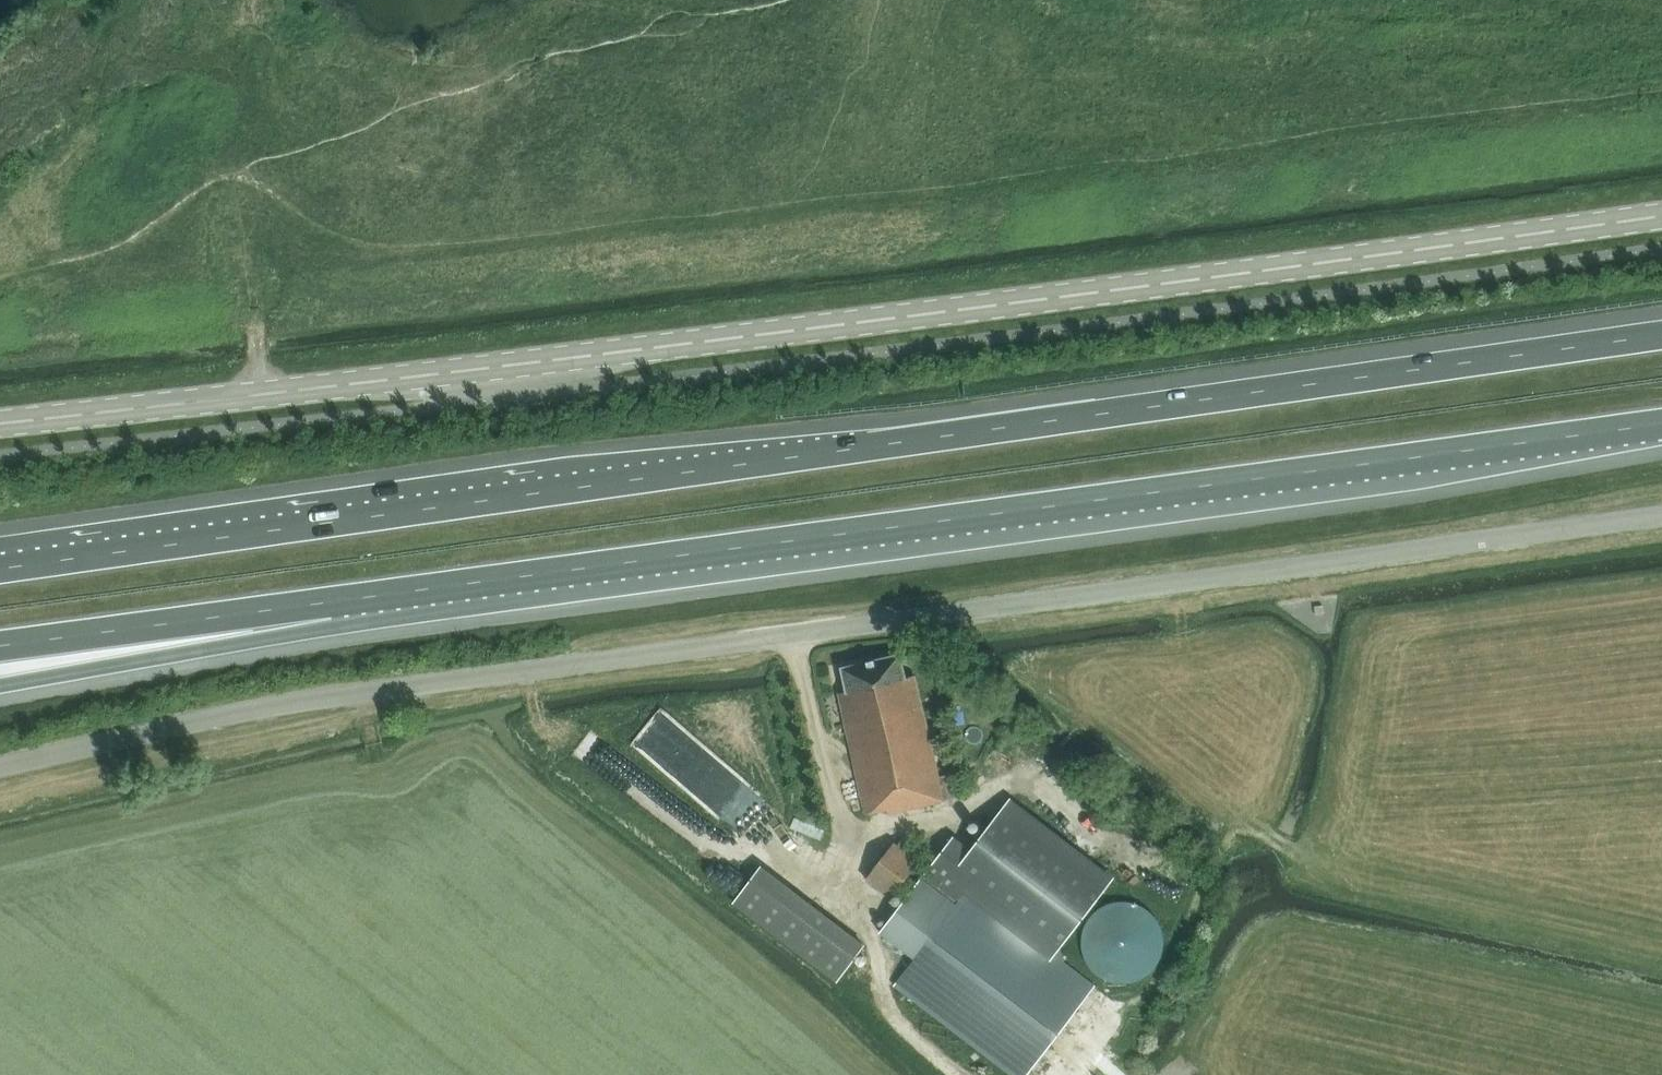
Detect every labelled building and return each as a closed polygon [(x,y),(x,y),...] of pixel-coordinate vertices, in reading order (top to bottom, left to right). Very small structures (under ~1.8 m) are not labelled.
[(938,778),(913,676),(903,678),(898,655),(840,668),(845,691),(837,693),(865,815),(886,810),(887,814),(944,801),(943,800),(961,796),(956,774),(938,778)] [(1051,959),(1111,881),(1007,801),(970,850),(952,837),(922,876),(879,932),(914,959),(897,982),(1019,1074),(1027,1074),(1092,990),(1051,959)] [(866,880),(890,899),(918,862),(914,859),(921,851),(904,837),(897,846),(893,843),(866,880)] [(762,874),(734,912),(840,990),(868,952),(762,874)] [(1162,933),(1160,926),(1158,922),(1155,917),(1150,912),(1144,907),(1138,904),(1130,902),(1122,901),(1113,902),(1105,904),(1099,908),(1094,912),(1091,915),(1087,919),(1084,925),(1082,931),(1081,936),(1081,942),(1081,949),(1083,956),(1086,962),(1091,969),(1096,975),(1103,978),(1110,981),(1116,983),(1123,983),(1130,983),(1136,981),(1142,978),(1148,974),(1153,969),(1157,964),(1160,958),(1163,950),(1163,941),(1162,933)]
